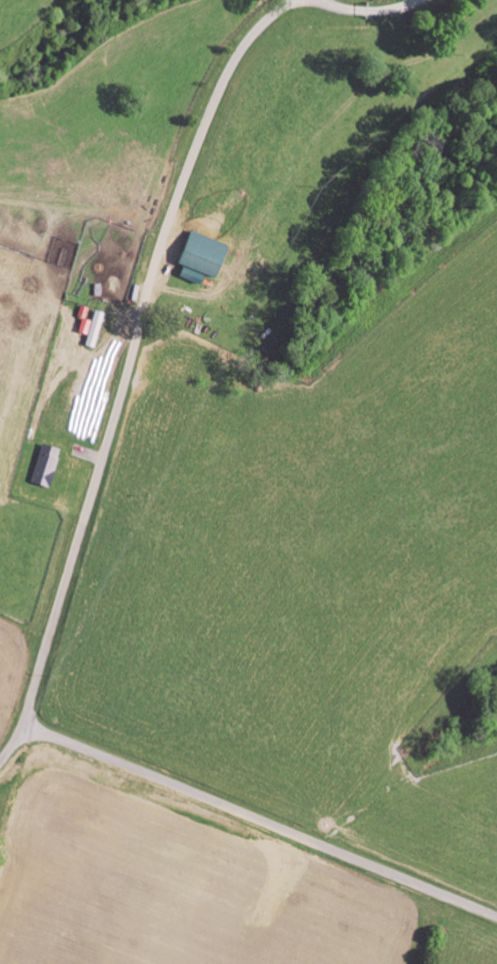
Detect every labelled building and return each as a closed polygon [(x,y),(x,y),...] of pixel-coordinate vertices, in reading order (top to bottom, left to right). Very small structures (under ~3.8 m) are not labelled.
[(233,247),(194,232),(181,265),(220,280),(233,247)] [(203,287),(207,276),(186,268),(182,278),(203,287)] [(81,333),(91,336),(88,346),(97,349),(103,331),(107,332),(112,318),(97,313),(94,323),(85,320),(81,333)] [(71,407),(87,411),(95,372),(79,369),(71,407)] [(64,450),(45,445),(34,483),(52,489),(64,450)]
